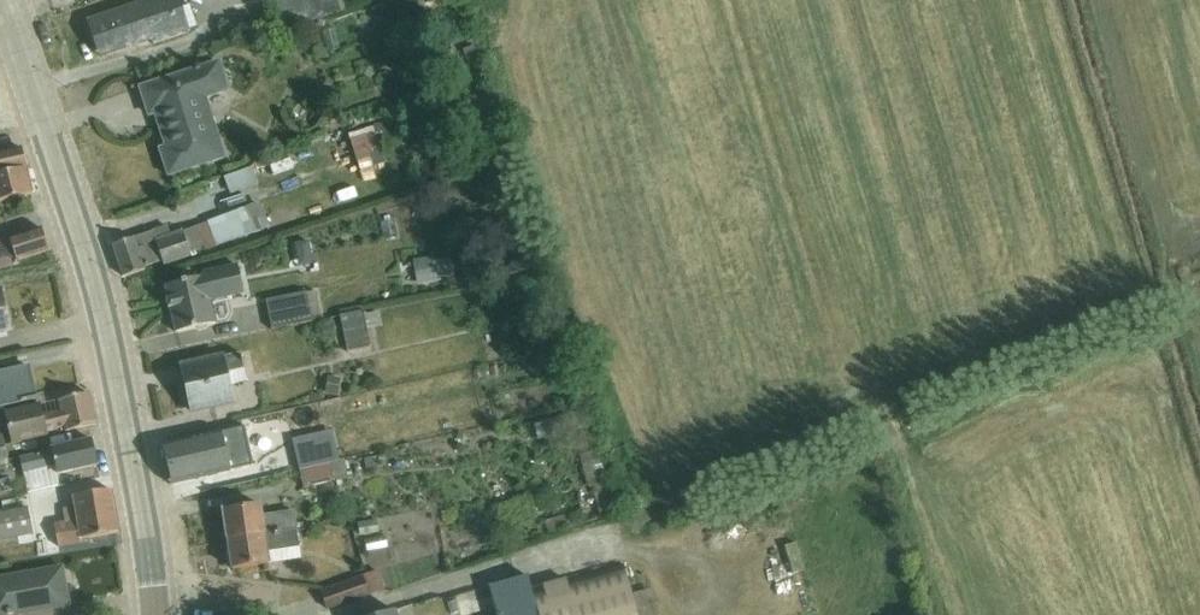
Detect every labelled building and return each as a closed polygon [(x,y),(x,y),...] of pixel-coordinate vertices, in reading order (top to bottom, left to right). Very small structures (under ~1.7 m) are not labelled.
[(190,6),(183,9),(180,0),(152,0),(89,21),(97,43),(101,42),(106,57),(151,43),(152,46),(175,38),(175,37),(179,36),(179,37),(191,33),(190,30),(197,28),(190,6)] [(273,3),(281,31),(346,13),(342,0),(286,0),(273,3)] [(324,35),(328,52),(341,49),(337,31),(324,35)] [(207,100),(230,92),(221,64),(141,89),(150,117),(156,115),(167,149),(161,151),(170,178),(227,159),(207,100)] [(390,120),(349,134),(361,170),(389,161),(382,141),(395,137),(390,120)] [(27,170),(22,150),(0,155),(0,176),(27,170)] [(231,194),(258,184),(252,168),(224,179),(231,194)] [(0,176),(0,202),(32,195),(27,170),(0,176)] [(113,246),(124,278),(146,271),(146,269),(163,263),(165,267),(192,257),(190,253),(204,248),(205,252),(235,240),(244,236),(235,212),(208,222),(208,223),(171,237),(167,226),(152,231),(153,232),(113,246)] [(49,252),(42,230),(0,241),(0,271),(16,267),(16,266),(19,265),(18,263),(49,252)] [(300,265),(315,265),(315,239),(299,239),(300,265)] [(433,257),(413,261),(417,286),(437,282),(437,278),(454,276),(452,259),(434,261),(433,257)] [(206,278),(165,287),(169,302),(167,302),(169,311),(171,310),(176,334),(217,325),(212,304),(244,297),(237,268),(206,275),(206,278)] [(307,293),(266,301),(272,330),(313,322),(312,317),(321,315),(317,292),(308,294),(307,293)] [(379,312),(364,315),(363,307),(339,311),(348,354),(372,349),(367,326),(381,324),(379,312)] [(232,387),(247,383),(241,354),(182,368),(192,414),(235,404),(232,387)] [(39,400),(38,397),(36,398),(29,368),(0,374),(0,409),(39,400)] [(328,379),(325,396),(339,398),(342,381),(328,379)] [(65,429),(66,433),(96,426),(89,395),(58,402),(61,412),(44,416),(41,404),(4,413),(12,446),(49,437),(48,433),(65,429)] [(542,424),(534,426),(537,440),(574,432),(573,431),(587,427),(582,408),(567,412),(568,415),(541,421),(542,424)] [(331,430),(291,440),(298,471),(301,470),(339,461),(331,430)] [(233,472),(228,451),(215,454),(213,437),(165,448),(173,485),(233,472)] [(58,477),(98,467),(92,441),(50,451),(20,459),(28,493),(60,486),(58,477)] [(10,464),(6,449),(0,450),(0,466),(10,464)] [(588,489),(592,488),(594,496),(577,503),(585,524),(602,517),(601,515),(611,512),(607,498),(611,497),(598,451),(578,457),(586,484),(588,489)] [(339,461),(301,470),(306,488),(331,482),(358,476),(354,462),(345,464),(344,460),(339,461)] [(0,477),(0,495),(16,492),(12,474),(0,477)] [(83,541),(119,534),(112,491),(73,498),(74,508),(63,510),(65,523),(55,525),(59,548),(83,545),(83,541)] [(298,531),(295,512),(263,517),(262,506),(224,512),(228,543),(297,532),(298,531)] [(0,514),(0,542),(34,536),(28,508),(0,514)] [(549,533),(568,528),(564,516),(545,522),(549,533)] [(378,521),(358,524),(360,537),(379,534),(378,521)] [(267,554),(300,549),(297,532),(228,543),(233,571),(269,565),(267,554)] [(385,536),(364,541),(367,553),(388,548),(385,536)] [(784,547),(792,575),(804,571),(795,544),(784,547)] [(269,565),(301,560),(300,549),(267,554),(269,565)] [(631,594),(624,566),(532,591),(528,576),(489,587),(496,614),(650,614),(644,591),(631,594)] [(69,607),(62,569),(0,580),(0,614),(23,614),(69,607)] [(327,610),(384,590),(379,573),(321,594),(327,610)]
